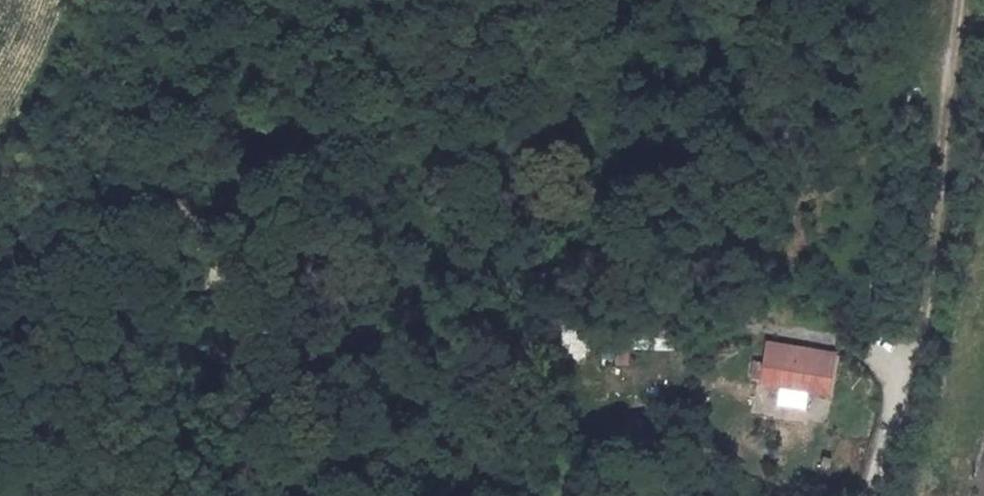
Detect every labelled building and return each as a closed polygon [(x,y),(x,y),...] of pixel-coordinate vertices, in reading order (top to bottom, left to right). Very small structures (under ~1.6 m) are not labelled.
[(816,332),(751,323),(746,363),(810,371),(816,332)]
